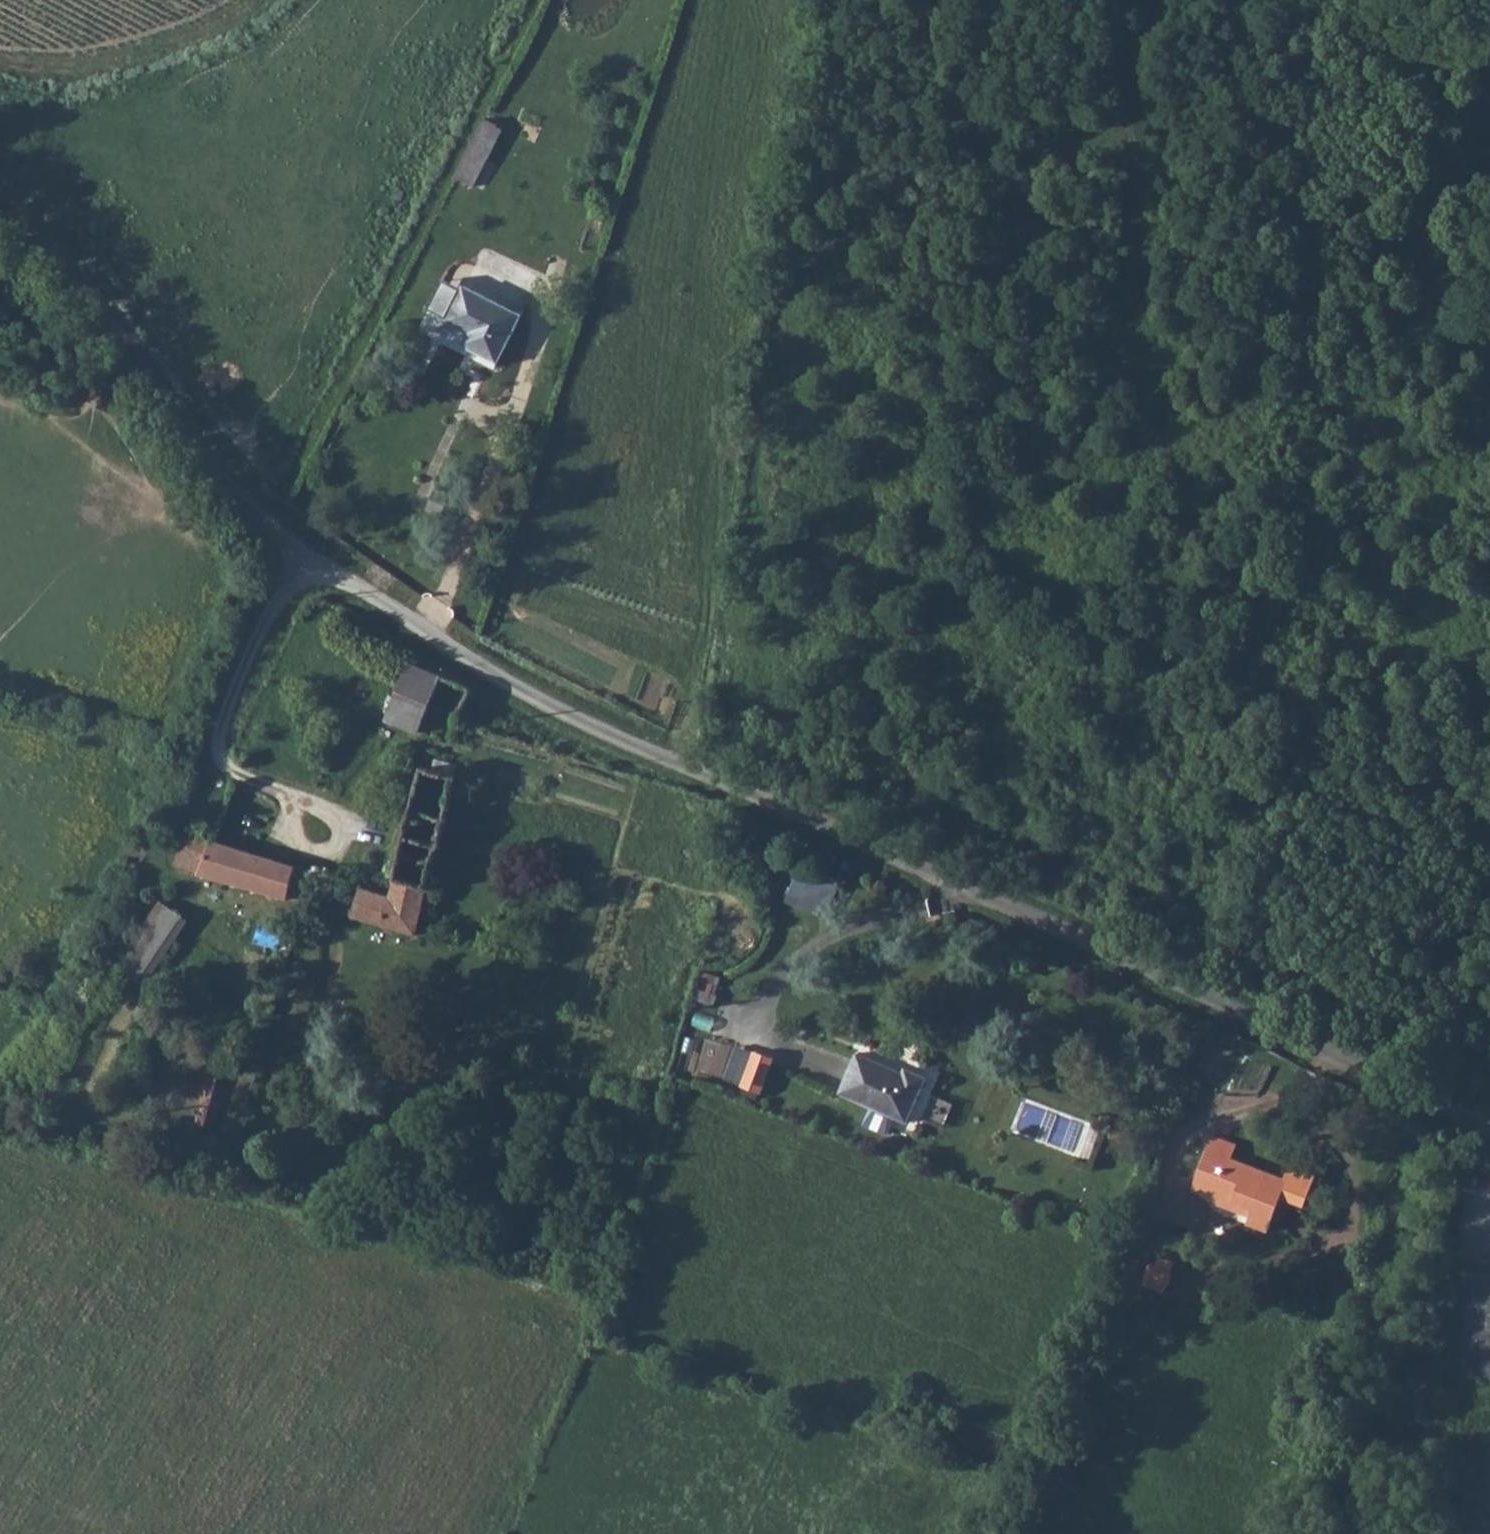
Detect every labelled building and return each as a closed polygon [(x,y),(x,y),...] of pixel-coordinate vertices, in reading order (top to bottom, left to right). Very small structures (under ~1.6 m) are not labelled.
[(482,131),(458,180),(478,189),(502,142),(482,131)] [(465,291),(448,325),(469,336),(464,348),(497,365),(520,319),(465,291)] [(386,718),(418,729),(440,677),(407,663),(386,718)] [(209,840),(192,835),(188,845),(182,843),(174,865),(238,885),(300,901),(307,873),(308,870),(253,854),(209,840)] [(844,882),(814,871),(808,887),(837,898),(844,882)] [(362,888),(356,918),(435,939),(445,893),(394,880),(390,895),(362,888)] [(154,983),(185,911),(156,898),(125,971),(154,983)] [(758,1048),(745,1083),(763,1090),(776,1054),(758,1048)] [(862,1052),(846,1091),(911,1117),(929,1072),(911,1065),(909,1071),(862,1052)] [(217,1077),(212,1109),(225,1111),(230,1079),(217,1077)] [(1212,1130),(1195,1183),(1254,1203),(1249,1218),(1273,1225),(1290,1175),(1232,1153),(1236,1138),(1212,1130)] [(1149,1257),(1140,1280),(1162,1288),(1175,1255),(1162,1250),(1158,1260),(1149,1257)]
